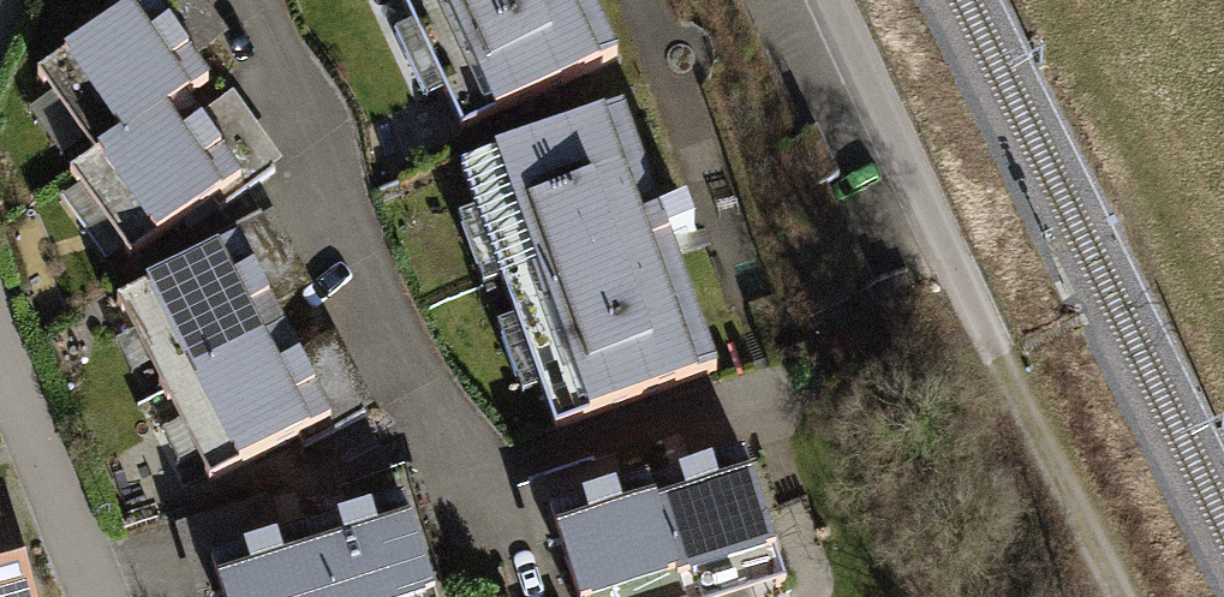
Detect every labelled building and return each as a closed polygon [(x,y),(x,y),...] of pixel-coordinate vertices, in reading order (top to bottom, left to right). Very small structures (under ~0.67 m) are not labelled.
[(196,56),(225,38),(202,0),(162,0),(196,56)] [(464,143),(619,72),(585,0),(397,0),(464,143)] [(105,151),(117,168),(186,118),(211,100),(151,17),(57,85),(69,102),(55,112),(91,162),(105,151)] [(144,247),(156,264),(245,199),(186,118),(117,168),(97,183),(106,196),(92,206),(129,257),(144,247)] [(624,139),(461,199),(550,440),(714,380),(676,278),(701,269),(691,243),(666,253),(624,139)] [(175,378),(184,396),(281,346),(234,255),(137,304),(145,320),(127,329),(158,387),(175,378)] [(222,469),(232,488),(329,438),(281,346),(184,396),(192,411),(174,421),(204,478),(222,469)] [(652,501),(683,596),(771,596),(768,587),(784,582),(749,470),(652,501)] [(554,527),(577,596),(683,596),(652,501),(651,496),(554,527)] [(0,501),(0,596),(28,596),(1,501),(0,501)] [(309,541),(326,596),(434,596),(407,510),(309,541)] [(210,571),(218,596),(326,596),(309,541),(210,571)]
